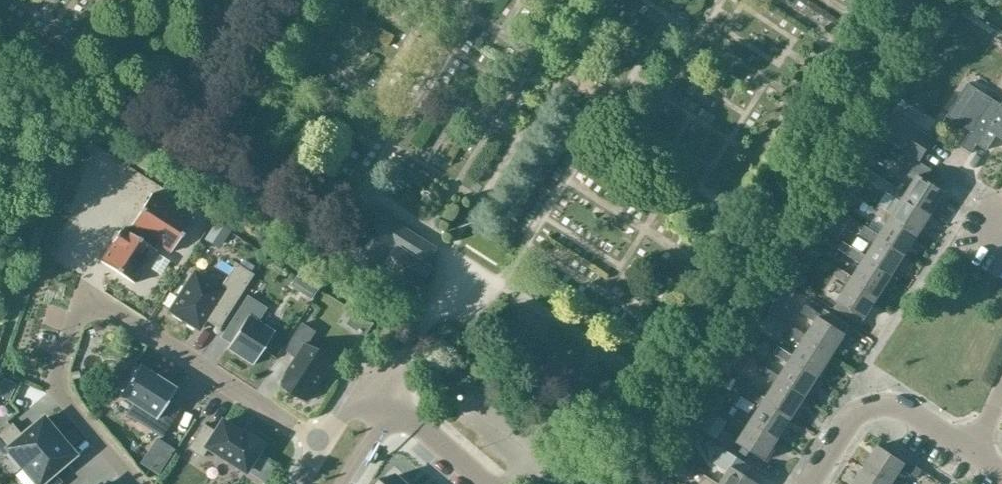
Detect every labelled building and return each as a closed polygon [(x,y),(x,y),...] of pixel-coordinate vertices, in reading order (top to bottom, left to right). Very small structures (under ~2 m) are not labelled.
[(975,145),(1000,106),(968,85),(947,118),(970,132),(961,146),(970,153),(975,145)] [(1000,106),(975,145),(985,151),(995,136),(1001,141),(1001,103),(1000,106)] [(892,114),(879,134),(918,160),(919,160),(932,140),(892,114)] [(879,135),(873,145),(893,159),(898,150),(899,149),(879,135)] [(909,157),(901,170),(915,179),(906,193),(933,210),(945,192),(933,184),(939,174),(910,156),(909,157)] [(876,173),(863,165),(858,173),(871,181),(876,173)] [(901,201),(893,213),(920,231),(933,210),(906,193),(892,183),(886,191),(901,201)] [(192,219),(151,193),(130,227),(142,234),(138,239),(153,249),(157,244),(170,253),(192,219)] [(879,234),(906,252),(920,231),(893,213),(878,203),(873,212),(888,221),(879,234)] [(373,209),(341,259),(403,299),(413,283),(421,288),(433,270),(425,265),(434,248),(373,209)] [(827,219),(822,227),(838,237),(843,229),(827,219)] [(230,233),(215,224),(203,241),(218,251),(230,233)] [(866,255),(893,272),(906,252),(879,234),(865,225),(860,233),(874,242),(866,255)] [(112,242),(112,243),(100,262),(134,283),(155,250),(153,249),(138,239),(121,228),(120,231),(119,231),(112,242)] [(842,239),(837,247),(846,253),(851,245),(843,240),(842,239)] [(861,263),(852,276),(879,294),(893,272),(866,255),(851,245),(846,253),(861,263)] [(252,275),(235,264),(220,289),(194,272),(169,311),(198,329),(206,316),(220,325),(252,275)] [(837,266),(832,274),(847,283),(836,300),(840,302),(835,309),(859,324),(876,298),(879,294),(852,276),(837,266)] [(254,275),(245,288),(250,292),(259,278),(254,275)] [(313,284),(310,282),(303,293),(313,299),(320,289),(319,288),(313,284)] [(786,286),(781,295),(791,301),(797,292),(786,286)] [(230,343),(227,348),(253,365),(274,332),(257,321),(265,308),(247,296),(221,337),(230,343)] [(806,337),(833,354),(851,326),(825,310),(820,316),(805,307),(800,315),(814,324),(806,337)] [(354,312),(347,323),(365,335),(372,325),(354,312)] [(768,339),(780,321),(769,314),(758,333),(768,339)] [(333,362),(307,345),(316,332),(303,323),(286,350),(297,358),(281,383),(308,400),(333,362)] [(801,345),(793,357),(820,375),(833,354),(806,337),(792,328),(787,336),(801,345)] [(755,332),(749,340),(755,344),(761,336),(755,332)] [(779,378),(806,396),(820,375),(793,357),(779,348),(774,357),(788,366),(779,378)] [(741,352),(732,366),(743,373),(752,359),(741,352)] [(175,389),(138,365),(119,398),(141,410),(135,420),(161,437),(178,410),(167,402),(175,389)] [(774,386),(766,399),(793,417),(806,396),(779,378),(765,369),(760,377),(774,386)] [(0,386),(0,396),(8,400),(16,384),(4,378),(0,386)] [(793,417),(766,399),(751,390),(752,389),(743,382),(738,389),(748,396),(746,398),(760,407),(752,420),(779,439),(793,417)] [(703,416),(697,426),(717,439),(723,429),(716,424),(721,417),(708,409),(703,416)] [(734,417),(733,419),(747,428),(737,444),(765,462),(779,439),(752,420),(738,412),(734,417)] [(58,438),(56,435),(42,419),(21,436),(11,423),(0,433),(0,452),(2,454),(8,450),(22,467),(58,438)] [(203,425),(188,448),(201,457),(207,448),(244,471),(261,445),(244,434),(243,436),(221,422),(215,432),(203,425)] [(156,437),(139,463),(157,474),(174,449),(156,437)] [(58,438),(22,467),(37,483),(59,483),(61,482),(52,473),(73,455),(59,439),(58,438)] [(865,465),(893,483),(902,469),(916,479),(921,471),(906,461),(904,464),(877,446),(865,465)] [(746,478),(751,469),(722,450),(713,465),(728,474),(722,483),(755,483),(746,478)] [(853,483),(895,483),(893,483),(865,465),(853,483)] [(187,474),(175,481),(171,475),(155,483),(192,483),(193,483),(187,474)] [(397,475),(389,483),(407,483),(397,475)]
